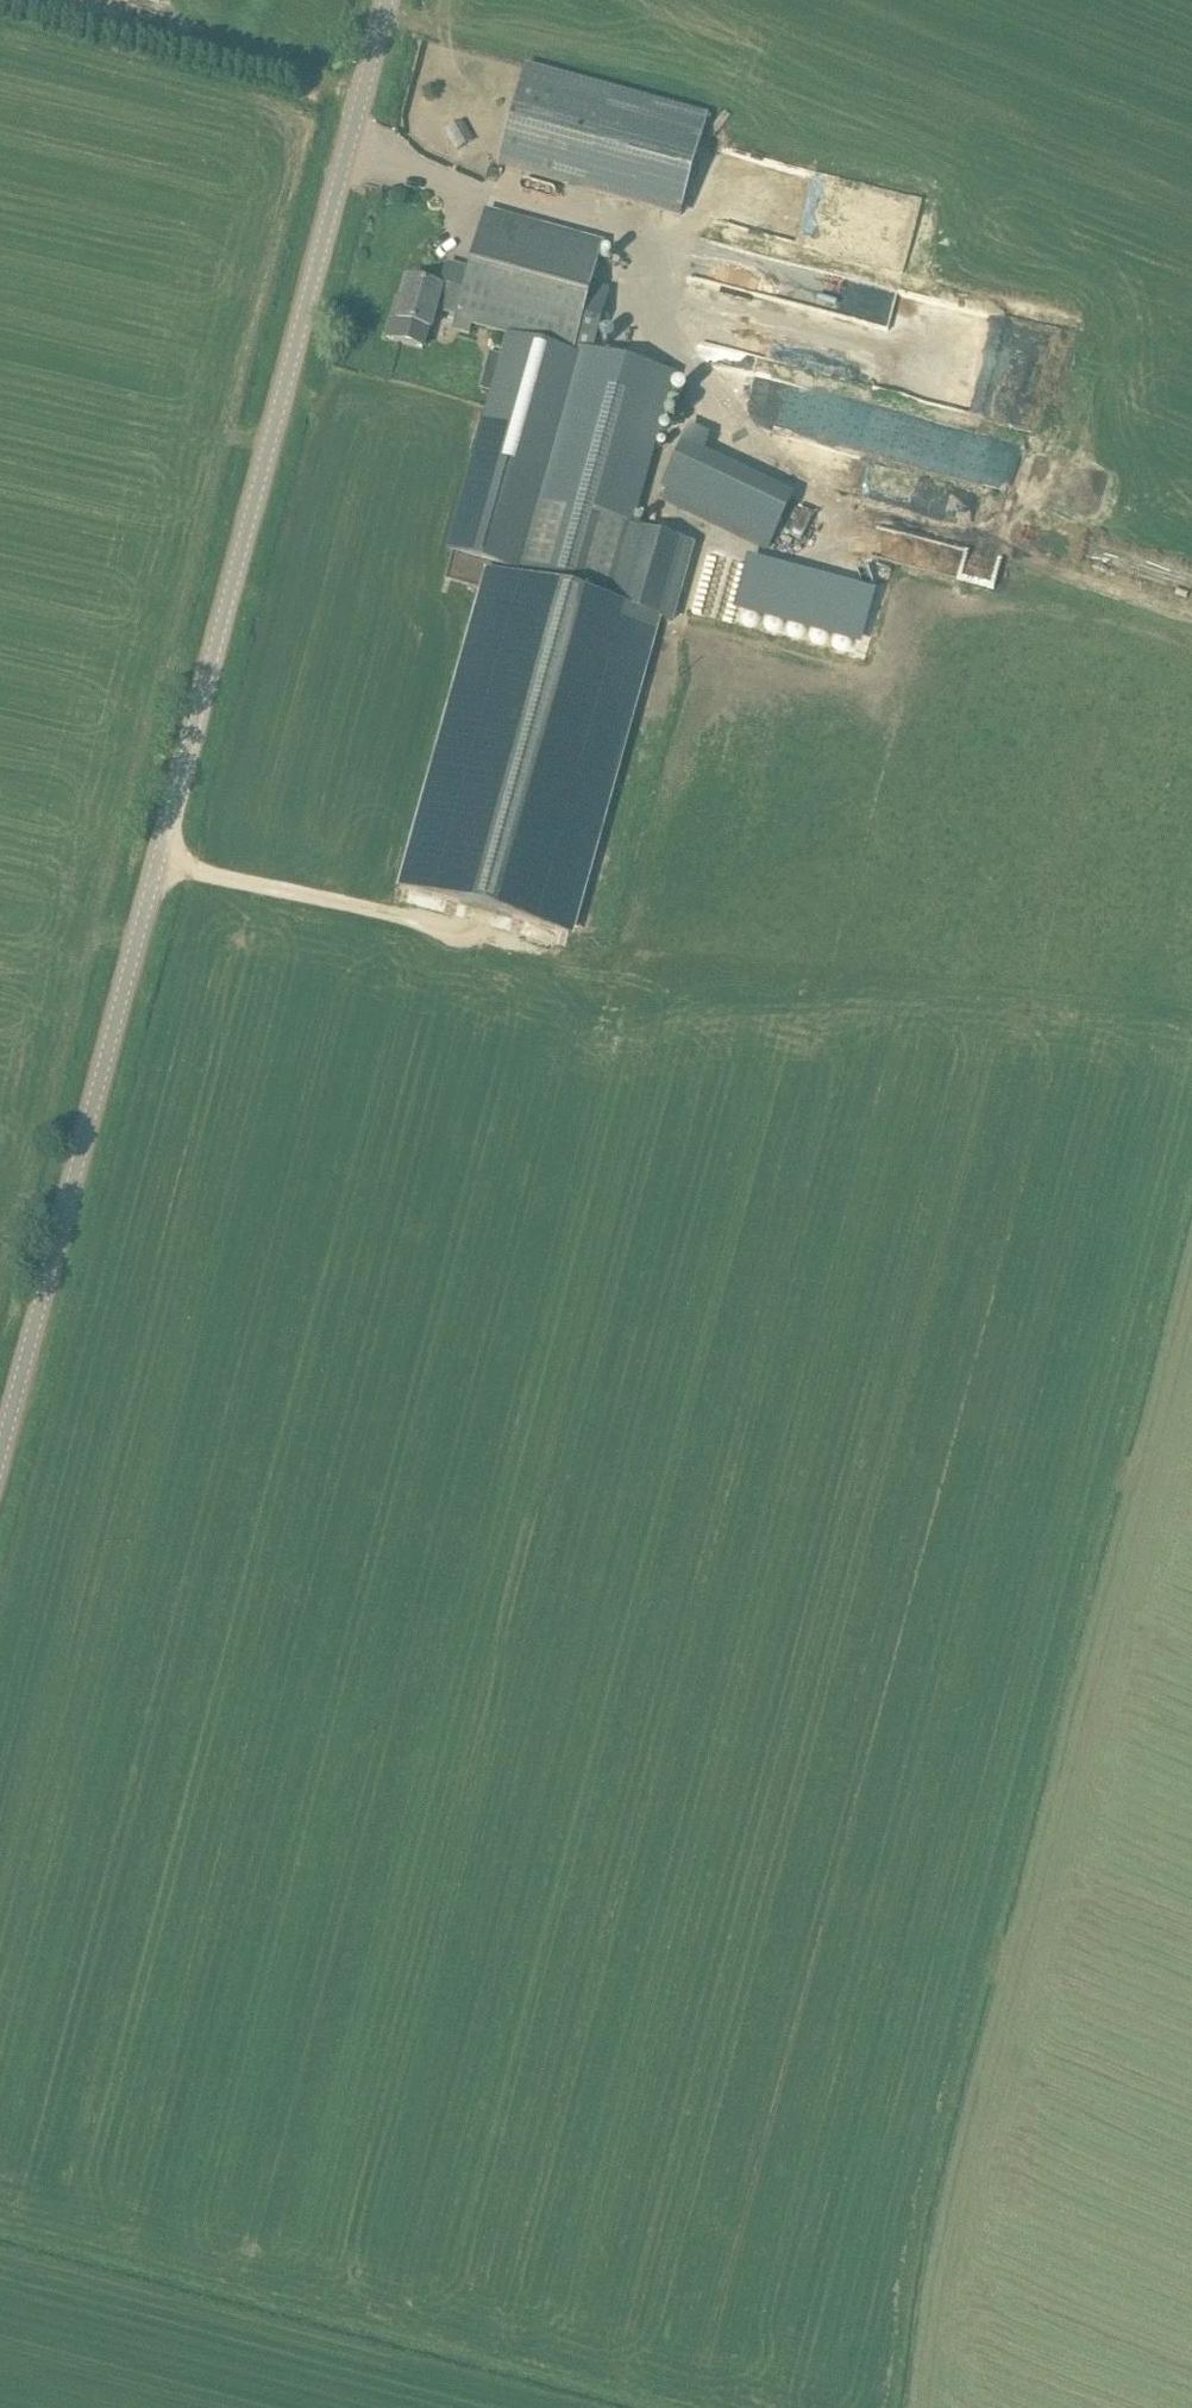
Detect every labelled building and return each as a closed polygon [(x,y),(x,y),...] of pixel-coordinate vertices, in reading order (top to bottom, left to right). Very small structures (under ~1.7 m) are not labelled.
[(708,119),(526,68),(499,165),(682,215),(708,119)] [(463,121),(447,129),(458,150),(474,142),(463,121)] [(395,300),(384,339),(425,351),(430,330),(436,308),(458,314),(458,316),(474,320),(472,326),(513,338),(495,403),(494,409),(454,551),(519,569),(516,576),(492,570),(404,887),(569,932),(657,615),(672,620),(693,544),(678,540),(632,527),(674,374),(621,359),(592,351),(610,289),(592,284),(603,244),(509,218),(486,212),(471,268),(463,296),(441,291),(442,290),(439,289),(410,281),(404,302),(395,300)] [(678,324),(712,312),(708,300),(674,312),(678,324)] [(483,390),(494,393),(502,354),(491,351),(483,390)] [(793,496),(684,443),(663,486),(772,539),(793,496)]
